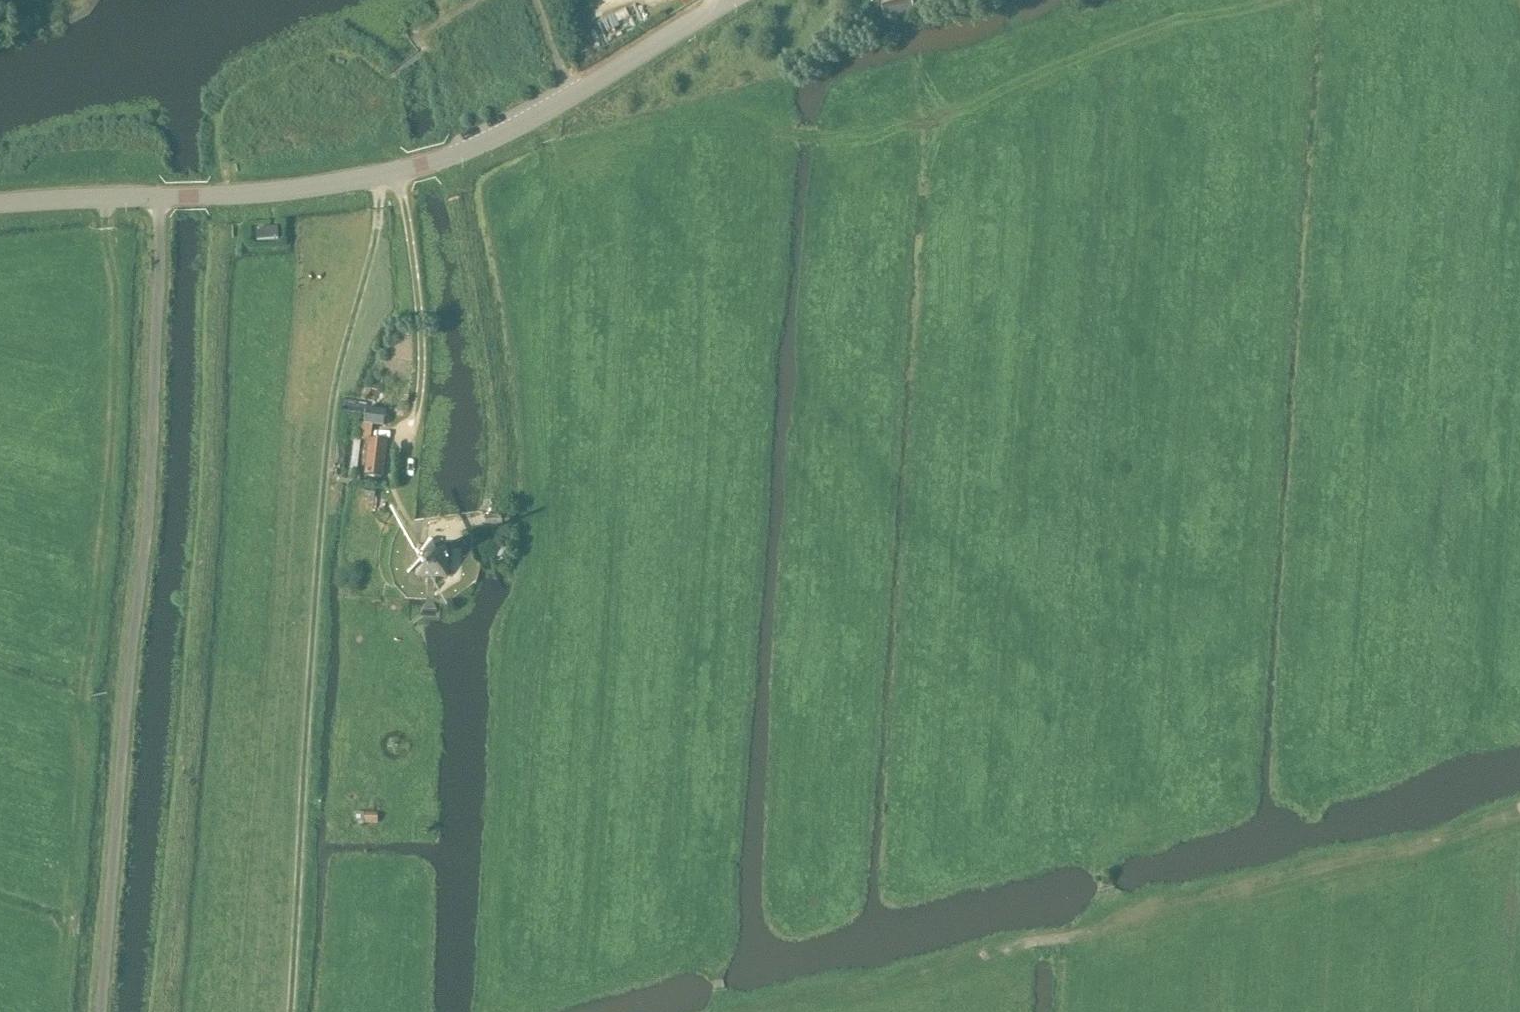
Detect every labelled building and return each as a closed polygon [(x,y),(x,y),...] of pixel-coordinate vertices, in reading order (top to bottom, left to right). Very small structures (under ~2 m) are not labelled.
[(912,0),(901,0),(881,5),(885,22),(915,14),(912,0)] [(256,229),(257,238),(257,240),(278,239),(277,228),(256,229)] [(367,408),(365,423),(372,425),(383,426),(385,411),(367,408)] [(359,439),(369,440),(370,439),(372,425),(365,423),(361,422),(359,439)] [(370,439),(369,440),(365,473),(376,475),(375,478),(382,479),(387,441),(370,439)] [(486,529),(503,527),(514,527),(513,513),(501,514),(485,516),(486,529)] [(444,576),(446,548),(436,547),(437,541),(428,540),(427,547),(419,546),(417,573),(444,576)]
